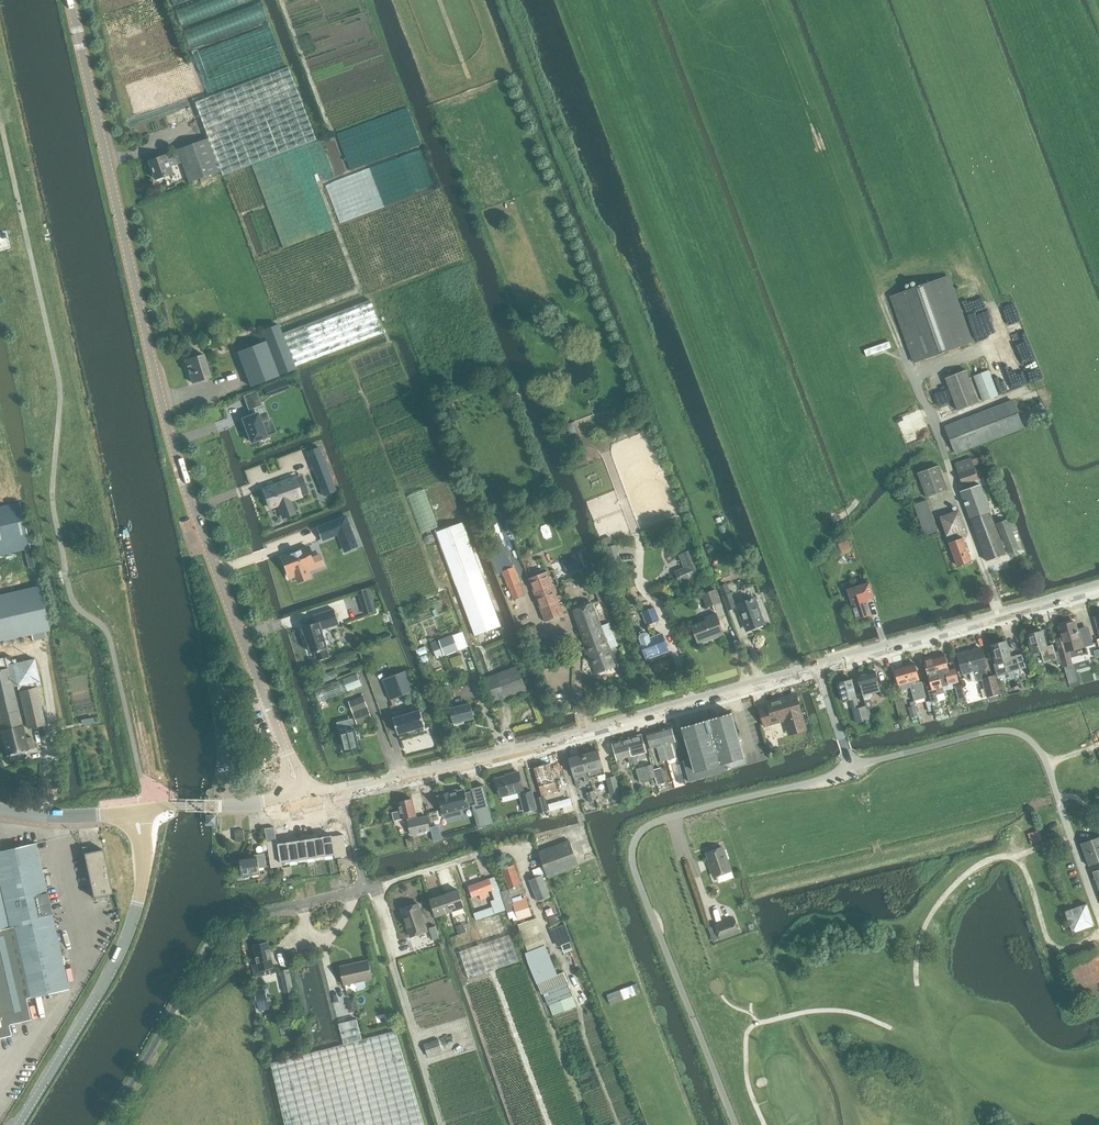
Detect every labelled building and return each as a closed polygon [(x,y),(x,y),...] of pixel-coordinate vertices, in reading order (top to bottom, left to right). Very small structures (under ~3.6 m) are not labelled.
[(261,3),(183,32),(189,48),(267,19),(261,3)] [(195,103),(207,138),(176,149),(178,155),(167,159),(165,155),(149,160),(155,179),(172,173),(169,166),(181,162),(188,182),(220,171),(222,175),(316,140),(288,67),(285,68),(269,22),(191,52),(208,98),(195,103)] [(949,275),(890,296),(914,363),(973,342),(949,275)] [(237,352),(250,386),(296,369),(295,366),(382,333),(370,300),(282,333),(278,324),(262,331),(266,341),(237,352)] [(192,383),(210,377),(203,354),(185,360),(192,383)] [(958,411),(963,409),(979,402),(967,370),(945,378),(958,411)] [(983,401),(998,395),(989,370),(973,376),(983,401)] [(955,454),(1023,427),(1013,400),(945,426),(955,454)] [(253,416),(241,420),(250,445),(267,438),(257,414),(265,411),(262,405),(250,409),(253,416)] [(574,422),(564,425),(572,446),(582,443),(574,422)] [(318,447),(306,452),(321,490),(333,485),(318,447)] [(980,464),(978,457),(972,459),(971,457),(955,463),(962,485),(979,479),(975,468),(975,467),(974,466),(980,464)] [(927,498),(948,490),(939,465),(918,473),(927,498)] [(293,479),(264,489),(270,507),(279,504),(289,500),(308,493),(305,484),(296,487),(293,479)] [(980,484),(960,491),(970,520),(971,519),(987,561),(1006,554),(1003,546),(1005,545),(1009,554),(1019,550),(1014,534),(1018,532),(1015,522),(1010,524),(1008,519),(997,523),(1003,541),(1001,542),(990,513),(991,512),(980,484)] [(925,500),(913,504),(925,536),(937,531),(925,500)] [(0,507),(0,555),(30,547),(19,502),(0,507)] [(959,509),(939,516),(947,536),(967,529),(959,509)] [(346,516),(317,527),(322,540),(338,534),(342,544),(355,539),(346,516)] [(463,522),(436,532),(456,586),(483,576),(463,522)] [(958,566),(972,561),(963,537),(949,542),(958,566)] [(737,547),(733,538),(723,541),(727,551),(737,547)] [(840,554),(851,550),(849,543),(837,547),(840,554)] [(615,545),(604,548),(609,566),(620,563),(615,545)] [(308,546),(279,557),(288,581),(296,578),(298,584),(313,578),(311,572),(326,567),(321,554),(313,557),(308,546)] [(705,574),(694,548),(678,555),(684,567),(674,571),(680,585),(705,574)] [(579,553),(562,560),(567,573),(584,567),(579,553)] [(502,571),(509,587),(514,600),(525,595),(520,583),(514,567),(502,571)] [(545,622),(564,614),(548,571),(528,579),(545,622)] [(483,576),(456,586),(475,636),(501,626),(483,576)] [(727,583),(719,586),(723,595),(728,610),(736,608),(730,592),(727,583)] [(856,592),(849,594),(857,619),(871,614),(866,599),(873,596),(874,596),(869,583),(854,588),(856,592)] [(31,634),(32,640),(45,637),(44,631),(49,629),(39,587),(5,594),(4,587),(0,588),(0,641),(31,634)] [(358,591),(360,598),(371,595),(369,588),(358,591)] [(707,608),(721,602),(716,589),(702,594),(707,608)] [(747,631),(764,624),(754,597),(737,604),(747,631)] [(602,625),(593,602),(588,604),(587,603),(577,607),(576,608),(571,610),(596,673),(617,665),(610,648),(618,645),(609,622),(602,625)] [(647,625),(660,620),(655,607),(642,612),(647,625)] [(328,648),(322,629),(331,627),(329,622),(338,620),(334,609),(313,616),(315,623),(303,627),(308,643),(309,643),(312,653),(315,652),(317,661),(329,657),(327,648),(328,648)] [(699,644),(724,634),(716,612),(704,617),(705,620),(691,625),(699,644)] [(1059,649),(1062,662),(1064,667),(1073,664),(1069,651),(1085,647),(1081,636),(1080,637),(1075,621),(1059,626),(1065,647),(1059,649)] [(1053,645),(1047,646),(1042,630),(1027,635),(1033,654),(1041,652),(1044,662),(1057,659),(1053,645)] [(650,638),(649,634),(645,632),(641,633),(639,636),(639,638),(647,659),(668,650),(662,633),(650,638)] [(436,659),(459,649),(453,634),(430,643),(436,659)] [(1017,655),(1011,657),(1006,641),(991,645),(996,664),(1005,662),(1008,673),(1021,669),(1017,655)] [(958,655),(964,675),(974,672),(977,682),(982,680),(983,682),(987,697),(1001,693),(997,679),(996,674),(988,676),(986,668),(987,668),(981,648),(958,655)] [(453,668),(464,663),(461,655),(450,659),(453,668)] [(935,657),(941,682),(947,680),(948,685),(958,682),(954,666),(948,668),(944,655),(935,657)] [(935,657),(925,660),(929,677),(932,689),(933,689),(934,695),(944,692),(942,686),(941,682),(940,677),(935,657)] [(904,666),(910,687),(914,700),(925,697),(921,682),(918,683),(918,680),(919,680),(914,663),(904,666)] [(494,703),(527,690),(518,666),(485,678),(494,703)] [(902,694),(908,693),(907,688),(910,687),(904,666),(895,668),(899,685),(902,694)] [(6,755),(34,748),(32,740),(31,736),(26,738),(14,692),(8,668),(0,670),(0,731),(6,755)] [(383,680),(391,700),(416,690),(408,670),(383,680)] [(878,683),(875,671),(858,676),(865,701),(871,699),(873,695),(873,693),(880,691),(882,696),(889,694),(886,681),(878,683)] [(357,673),(314,690),(319,703),(362,686),(357,673)] [(859,706),(852,679),(837,683),(842,702),(850,699),(852,707),(856,721),(869,718),(865,704),(859,706)] [(807,730),(796,693),(767,702),(768,706),(759,708),(764,727),(784,721),(788,736),(807,730)] [(363,695),(348,700),(357,726),(372,720),(363,695)] [(455,725),(465,723),(464,720),(474,718),(470,703),(451,707),(455,725)] [(918,716),(915,705),(908,707),(911,718),(918,716)] [(411,713),(410,708),(402,711),(403,715),(394,718),(398,734),(408,731),(409,732),(415,730),(415,729),(425,726),(420,710),(411,713)] [(719,765),(745,758),(732,713),(682,727),(691,760),(683,763),(689,782),(722,773),(719,765)] [(659,730),(665,750),(668,760),(675,758),(671,743),(676,742),(672,726),(659,730)] [(344,752),(360,748),(355,728),(340,732),(344,752)] [(659,730),(647,733),(651,749),(658,747),(659,752),(661,761),(668,760),(665,750),(659,730)] [(642,734),(627,739),(634,763),(634,765),(639,764),(637,757),(638,757),(638,755),(647,752),(642,734)] [(630,764),(634,763),(627,739),(612,743),(617,760),(628,757),(630,764)] [(584,754),(589,775),(590,778),(605,774),(599,750),(584,754)] [(582,777),(589,775),(584,754),(569,758),(574,776),(581,774),(582,777)] [(643,767),(636,769),(640,782),(644,781),(647,789),(658,785),(654,769),(652,764),(650,758),(641,760),(643,767)] [(557,762),(544,766),(550,789),(561,786),(563,795),(570,793),(565,776),(561,777),(557,762)] [(550,789),(544,766),(544,767),(532,770),(535,783),(531,784),(533,790),(536,802),(543,800),(541,792),(550,789)] [(654,769),(658,785),(665,783),(661,767),(654,769)] [(500,798),(524,791),(519,771),(510,774),(511,775),(495,779),(500,798)] [(610,795),(620,792),(615,775),(606,778),(610,795)] [(440,795),(438,795),(443,812),(452,810),(453,815),(461,813),(460,808),(469,805),(472,804),(478,827),(495,823),(484,784),(471,788),(472,789),(465,791),(465,788),(451,792),(450,790),(439,793),(440,795)] [(524,812),(537,809),(536,802),(533,790),(519,794),(524,812)] [(588,801),(596,799),(594,790),(586,793),(588,801)] [(417,818),(417,816),(413,798),(399,802),(401,810),(392,812),(394,821),(407,818),(411,835),(430,831),(427,816),(417,818)] [(206,815),(206,824),(211,824),(212,824),(214,824),(214,815),(206,815)] [(275,827),(265,828),(267,842),(274,841),(277,840),(275,827)] [(236,841),(245,840),(244,830),(235,831),(236,841)] [(344,834),(333,836),(334,843),(345,842),(344,834)] [(332,835),(314,838),(317,857),(335,854),(335,850),(334,843),(333,836),(332,835)] [(1098,862),(1098,837),(1081,843),(1089,866),(1098,862)] [(314,838),(296,841),(299,860),(317,857),(314,838)] [(548,877),(579,866),(569,840),(539,851),(548,877)] [(296,841),(278,844),(281,861),(281,863),(282,863),(299,860),(296,841)] [(345,842),(334,843),(335,850),(346,849),(345,842)] [(11,1035),(8,1024),(31,1019),(25,998),(68,988),(35,844),(0,851),(0,1038),(11,1035)] [(723,847),(707,853),(709,859),(712,867),(712,868),(714,867),(719,882),(734,877),(723,847)] [(335,854),(335,858),(338,857),(347,856),(346,849),(335,850),(335,854)] [(83,854),(93,897),(112,894),(102,850),(83,854)] [(243,877),(261,874),(260,868),(267,867),(265,853),(257,854),(257,857),(240,860),(243,877)] [(514,865),(502,870),(513,897),(525,892),(514,865)] [(538,901),(551,896),(543,875),(529,880),(538,901)] [(489,878),(469,886),(473,897),(480,895),(482,900),(487,898),(485,893),(492,890),(495,899),(491,901),(493,906),(492,907),(474,913),(476,920),(495,913),(506,910),(501,897),(502,897),(501,891),(495,876),(489,878)] [(444,894),(450,912),(465,907),(459,889),(444,894)] [(509,889),(501,891),(502,897),(511,922),(513,921),(518,919),(532,915),(527,898),(523,900),(522,895),(512,898),(509,889)] [(450,912),(444,894),(430,899),(437,917),(450,912)] [(418,904),(402,909),(411,936),(428,931),(418,904)] [(1086,904),(1065,911),(1072,932),(1093,925),(1086,904)] [(525,953),(542,992),(568,982),(564,972),(557,975),(545,945),(547,945),(536,918),(518,924),(528,952),(525,953)] [(715,941),(739,932),(734,918),(710,927),(715,941)] [(557,947),(571,941),(572,941),(565,924),(550,930),(557,947)] [(435,925),(429,928),(434,940),(440,938),(435,925)] [(468,978),(518,961),(509,934),(459,952),(468,978)] [(258,963),(252,964),(255,978),(261,976),(259,971),(274,967),(269,942),(254,945),(258,963)] [(344,985),(373,979),(368,959),(340,966),(344,985)] [(285,992),(294,990),(290,969),(281,971),(285,992)] [(640,993),(636,983),(607,994),(611,1005),(640,993)] [(572,995),(568,984),(563,986),(563,984),(544,992),(550,1005),(549,1005),(554,1016),(577,1007),(572,995)] [(257,1001),(268,998),(266,989),(255,992),(257,1001)] [(344,1044),(362,1039),(357,1019),(339,1024),(344,1044)] [(362,1039),(344,1044),(271,1063),(286,1124),(425,1124),(396,1030),(362,1039)] [(428,1057),(443,1052),(438,1038),(424,1043),(428,1057)]
